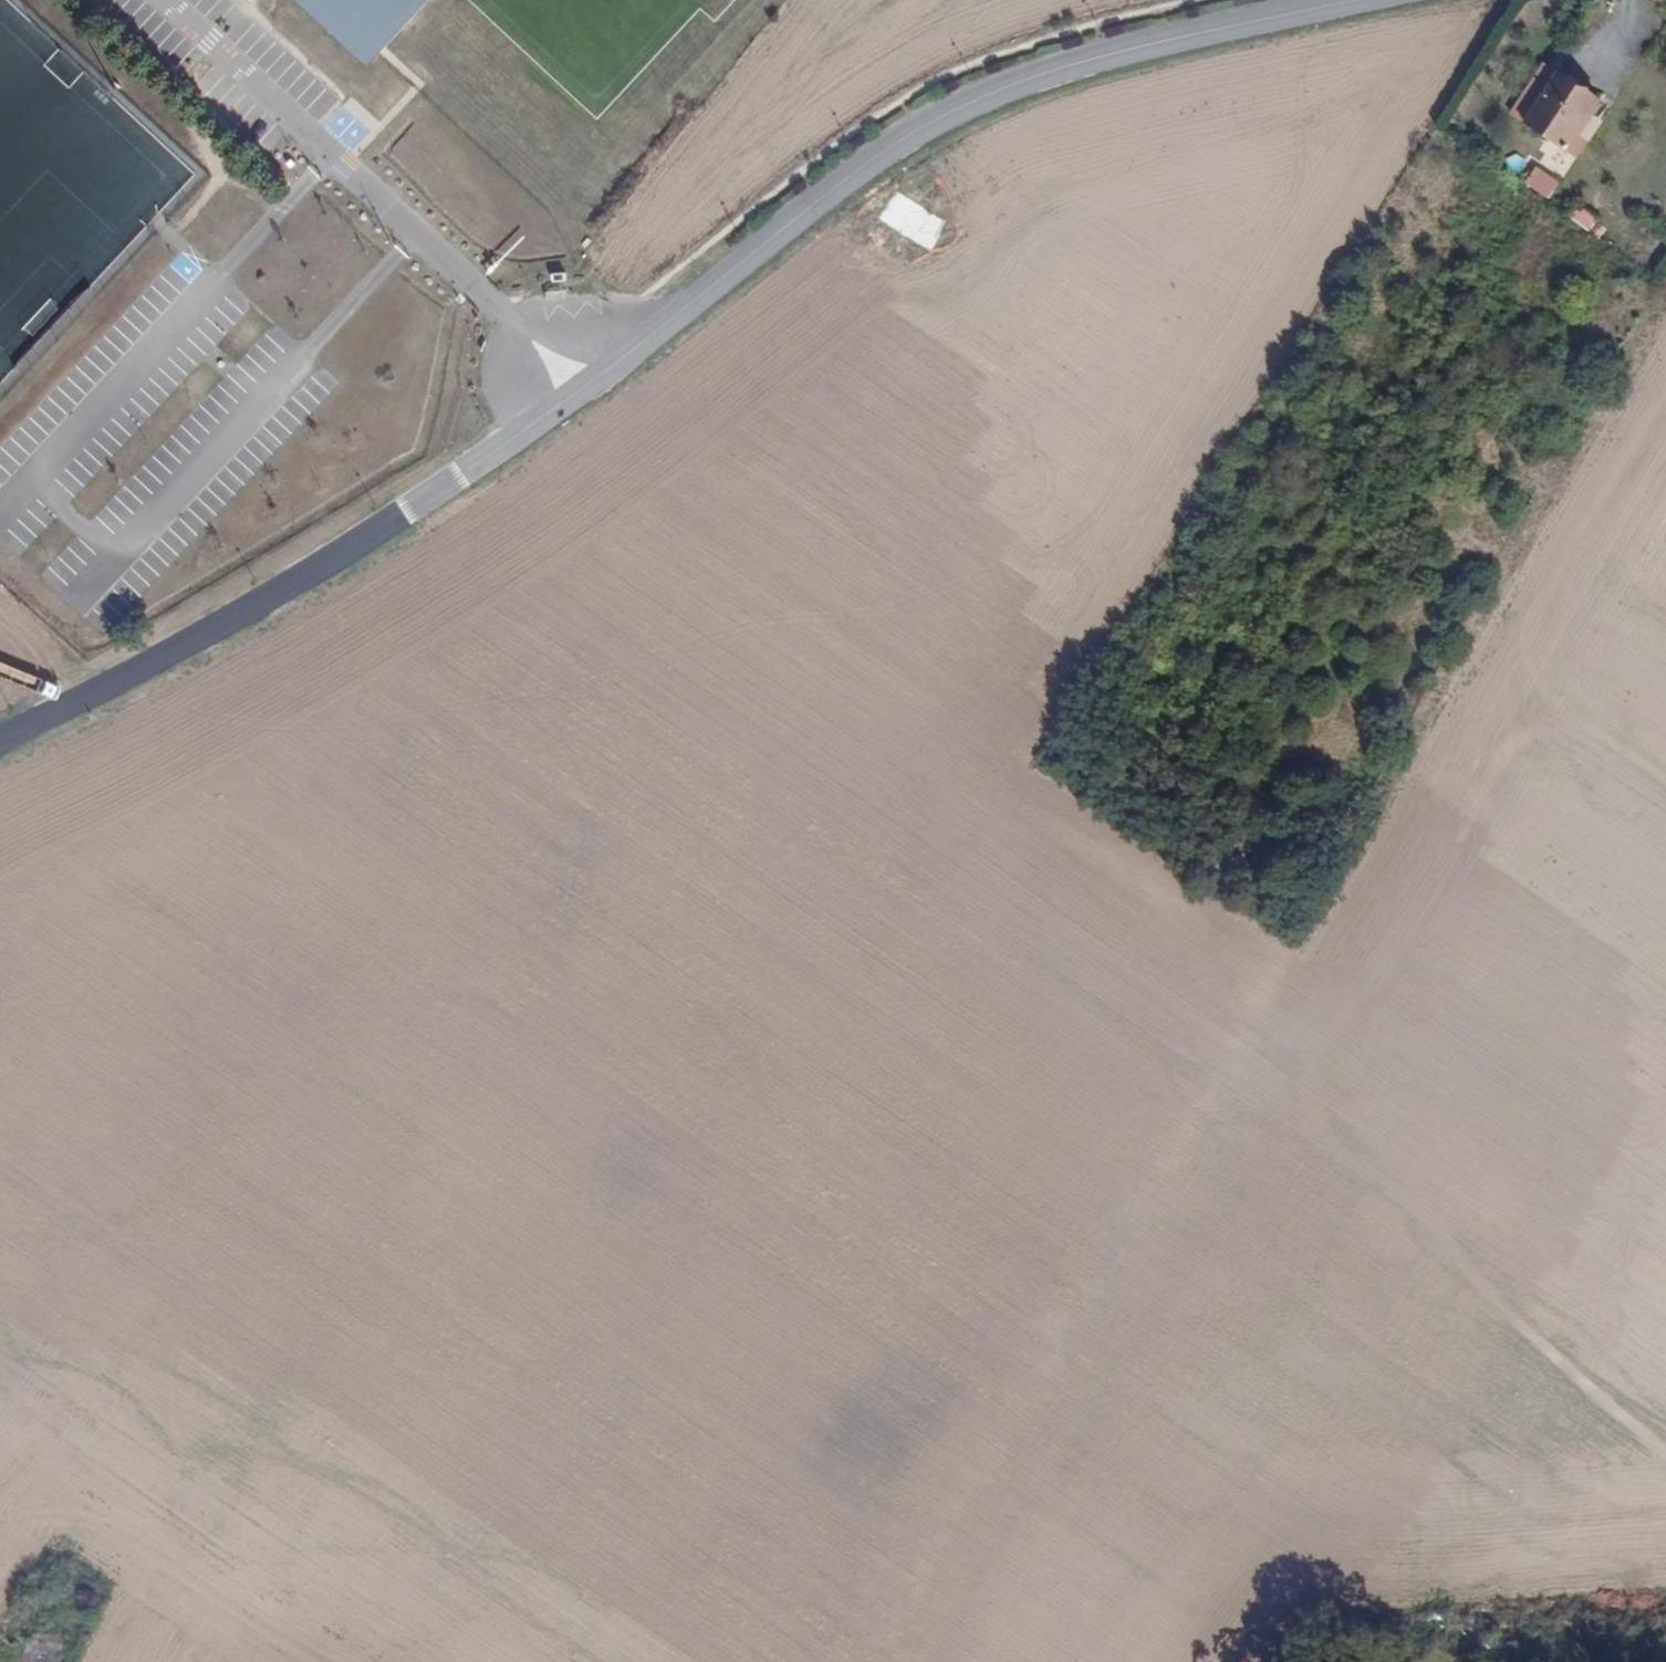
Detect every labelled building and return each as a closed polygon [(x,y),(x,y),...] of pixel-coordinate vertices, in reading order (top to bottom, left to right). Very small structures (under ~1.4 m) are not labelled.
[(365,65),(424,0),(294,0),(365,65)] [(1595,99),(1553,72),(1521,121),(1564,148),(1595,99)] [(1535,165),(1523,183),(1548,199),(1559,181),(1535,165)] [(1580,206),(1571,217),(1596,238),(1605,227),(1580,206)] [(1520,247),(1539,259),(1551,240),(1532,227),(1520,247)]
